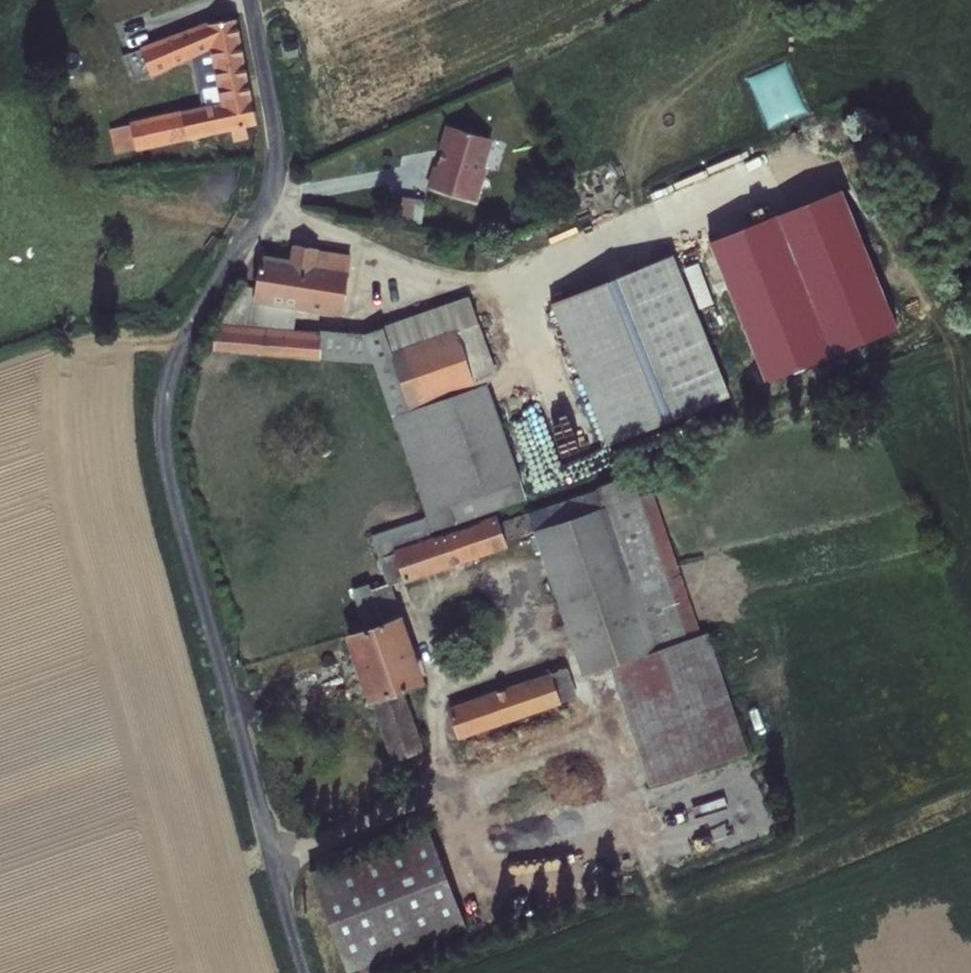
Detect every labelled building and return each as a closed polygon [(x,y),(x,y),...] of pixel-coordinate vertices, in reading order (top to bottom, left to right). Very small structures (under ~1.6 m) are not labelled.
[(258,123),(237,16),(209,21),(207,19),(140,44),(141,47),(151,72),(152,75),(192,56),(210,48),(216,84),(219,101),(211,102),(130,120),(130,123),(137,148),(137,150),(191,138),(248,125),(258,123)] [(299,54),(296,39),(284,42),(287,57),(299,54)] [(134,80),(151,72),(141,47),(125,54),(134,80)] [(210,48),(192,56),(198,88),(208,86),(216,84),(210,48)] [(208,86),(211,102),(219,101),(216,84),(208,86)] [(115,154),(137,148),(130,123),(109,128),(115,154)] [(494,138),(445,123),(438,148),(442,149),(440,159),(438,159),(436,165),(433,165),(427,186),(478,202),(487,168),(485,167),(494,138)] [(248,125),(191,138),(194,149),(250,137),(248,125)] [(841,187),(709,240),(765,380),(898,328),(841,187)] [(426,198),(402,195),(400,220),(422,224),(426,198)] [(290,256),(261,251),(255,287),(254,300),(298,307),(344,314),(351,254),(320,248),(320,246),(292,243),(290,256)] [(673,253),(551,301),(608,444),(729,396),(695,309),(679,269),(673,253)] [(254,300),(255,287),(240,286),(215,322),(295,328),(298,307),(254,300)] [(321,357),(373,361),(426,514),(427,516),(432,530),(528,498),(489,383),(499,374),(470,295),(363,332),(322,329),(322,331),(321,357)] [(295,328),(215,322),(213,350),(321,357),(322,331),(295,328)] [(542,554),(584,674),(611,666),(702,634),(653,490),(642,494),(634,474),(600,484),(597,488),(500,522),(506,540),(533,530),(535,535),(542,554)] [(500,522),(498,514),(434,535),(395,548),(404,578),(405,582),(508,546),(506,540),(500,522)] [(432,530),(427,516),(372,536),(388,584),(392,583),(404,578),(395,548),(434,535),(432,530)] [(542,554),(535,535),(529,537),(536,556),(542,554)] [(364,627),(345,634),(368,702),(372,700),(392,761),(426,750),(404,689),(426,682),(403,613),(401,614),(392,583),(388,584),(372,588),(369,582),(352,588),(364,627)] [(746,752),(710,632),(702,634),(611,666),(648,786),(746,752)] [(568,668),(553,674),(563,702),(578,696),(568,668)] [(552,672),(448,707),(460,739),(563,703),(563,702),(553,674),(552,672)] [(427,825),(309,871),(348,971),(466,926),(427,825)]
